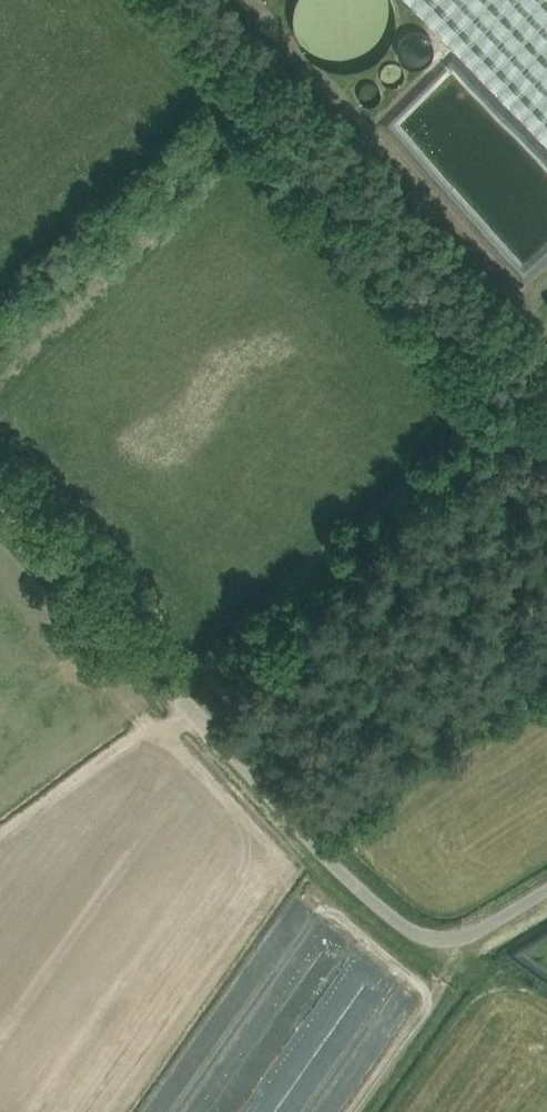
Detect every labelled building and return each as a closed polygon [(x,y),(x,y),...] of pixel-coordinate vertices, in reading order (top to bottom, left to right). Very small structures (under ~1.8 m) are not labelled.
[(546,141),(546,0),(412,0),(546,141)]
